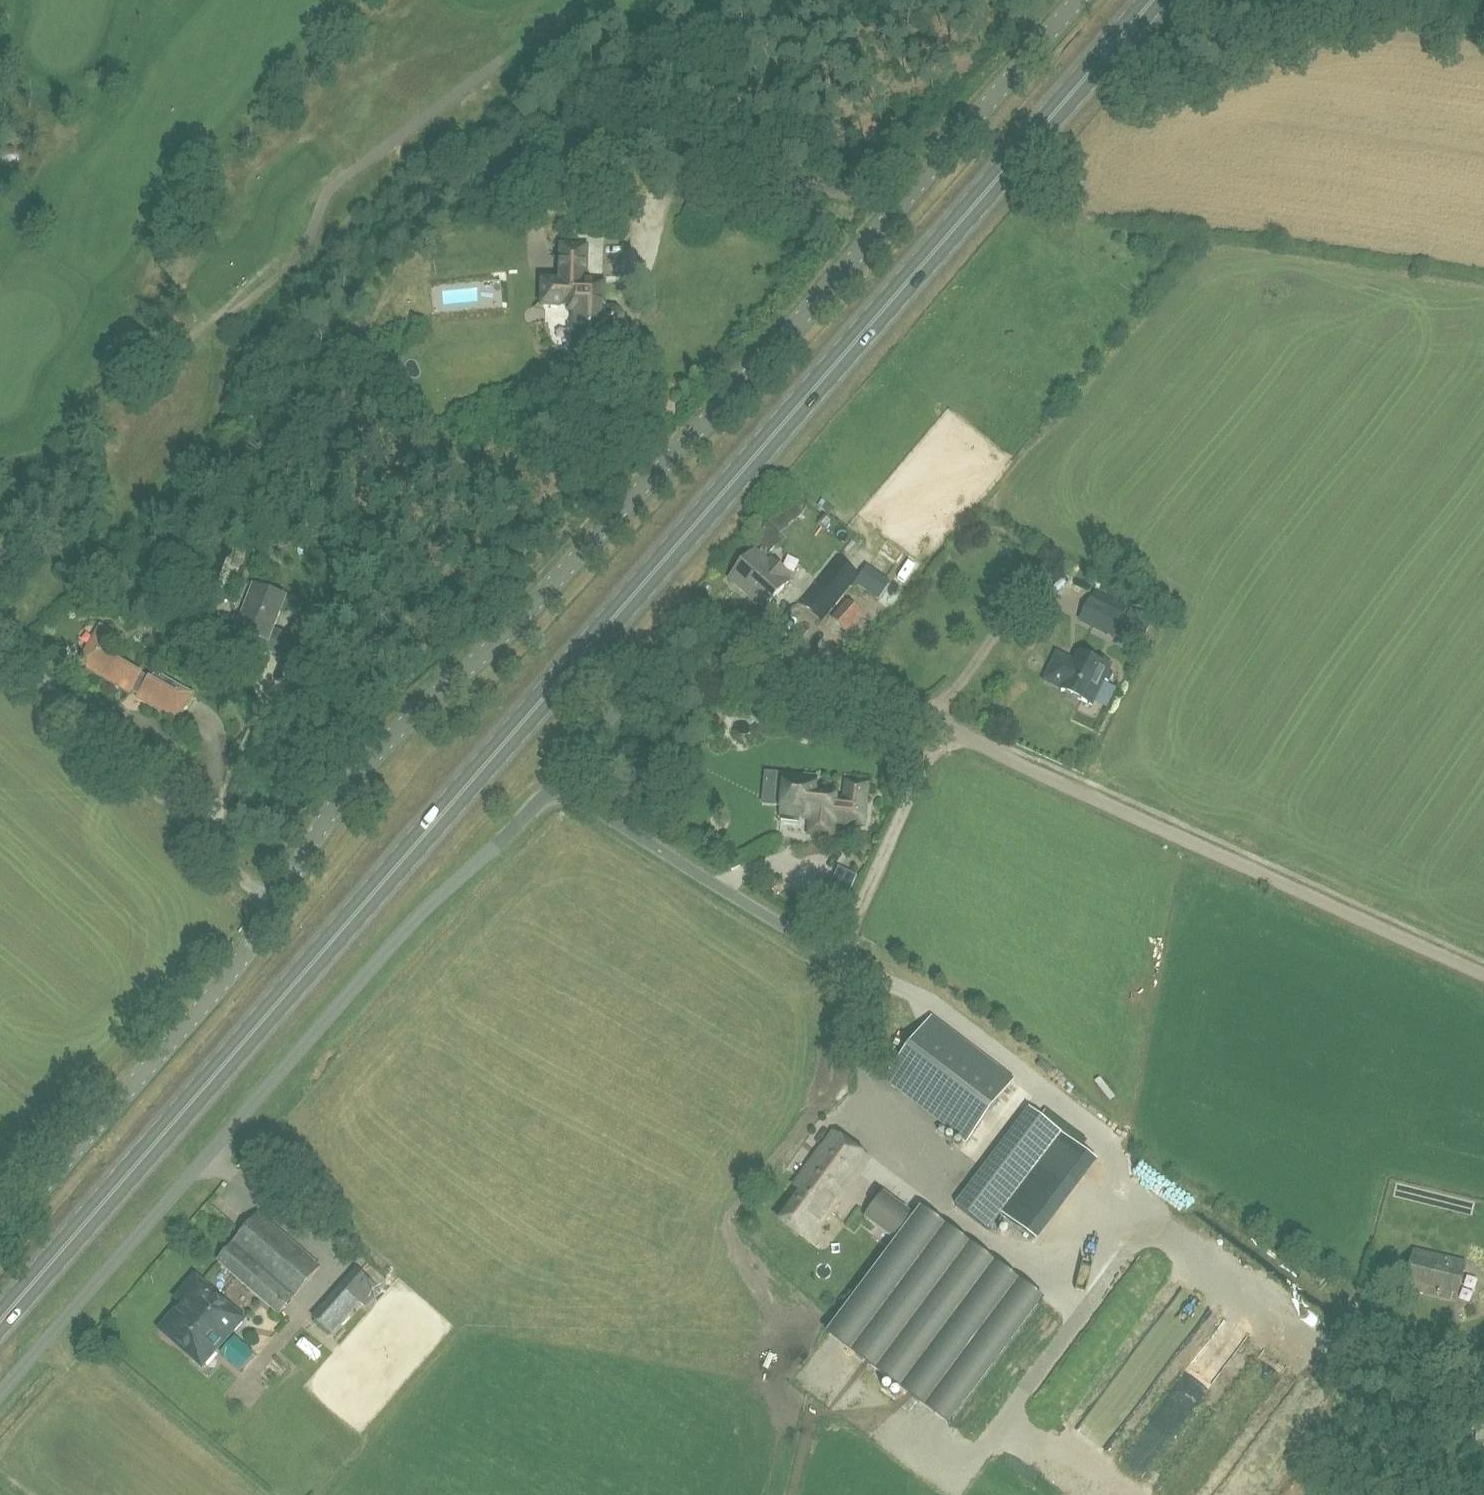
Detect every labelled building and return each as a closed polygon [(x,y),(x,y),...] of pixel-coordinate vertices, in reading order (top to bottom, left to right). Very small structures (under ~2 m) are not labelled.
[(585,283),(586,248),(561,247),(560,283),(542,282),(541,302),(565,303),(565,312),(572,312),(571,351),(585,351),(585,346),(588,346),(588,349),(602,349),(602,336),(599,336),(599,329),(604,325),(608,330),(615,330),(621,324),(621,317),(616,312),(608,311),(604,316),(599,311),(600,283),(585,283)] [(784,540),(770,524),(755,536),(769,553),(784,540)] [(764,609),(777,595),(790,581),(787,578),(790,575),(772,559),(769,563),(755,550),(743,564),(730,579),(764,609)] [(822,620),(858,576),(838,560),(803,604),(822,620)] [(878,575),(866,592),(878,600),(889,583),(878,575)] [(289,635),(276,630),(288,599),(253,584),(235,628),(271,643),(284,648),(280,658),(299,665),(308,643),(311,637),(314,629),(315,628),(295,619),(289,635)] [(1113,638),(1124,614),(1089,597),(1078,621),(1113,638)] [(846,631),(862,613),(848,601),(832,619),(846,631)] [(152,679),(104,651),(114,632),(102,625),(92,644),(80,664),(180,721),(196,694),(157,672),(152,679)] [(1109,664),(1079,650),(1075,658),(1057,650),(1045,676),(1063,685),(1060,690),(1064,692),(1063,696),(1074,701),(1075,697),(1090,704),(1109,664)] [(764,713),(773,720),(780,712),(771,705),(764,713)] [(842,798),(835,797),(815,795),(817,776),(805,775),(805,780),(795,779),(795,775),(779,774),(776,805),(783,806),(782,820),(799,822),(800,814),(813,815),(811,833),(833,835),(834,820),(864,823),(868,783),(844,781),(842,798)] [(764,886),(770,893),(779,886),(773,878),(764,886)] [(966,1140),(1012,1080),(930,1018),(884,1077),(966,1140)] [(988,1230),(1062,1134),(1029,1108),(954,1204),(988,1230)] [(809,1242),(869,1160),(833,1134),(795,1187),(803,1193),(782,1222),(809,1242)] [(280,1312),(321,1264),(261,1213),(220,1261),(280,1312)] [(972,1397),(1041,1298),(941,1223),(869,1320),(972,1397)] [(1456,1300),(1465,1262),(1415,1251),(1406,1288),(1456,1300)] [(203,1366),(244,1319),(195,1276),(176,1299),(181,1304),(160,1328),(203,1366)] [(234,1364),(246,1350),(238,1344),(226,1357),(234,1364)] [(1483,1441),(1483,1422),(1477,1422),(1475,1440),(1483,1441)]
